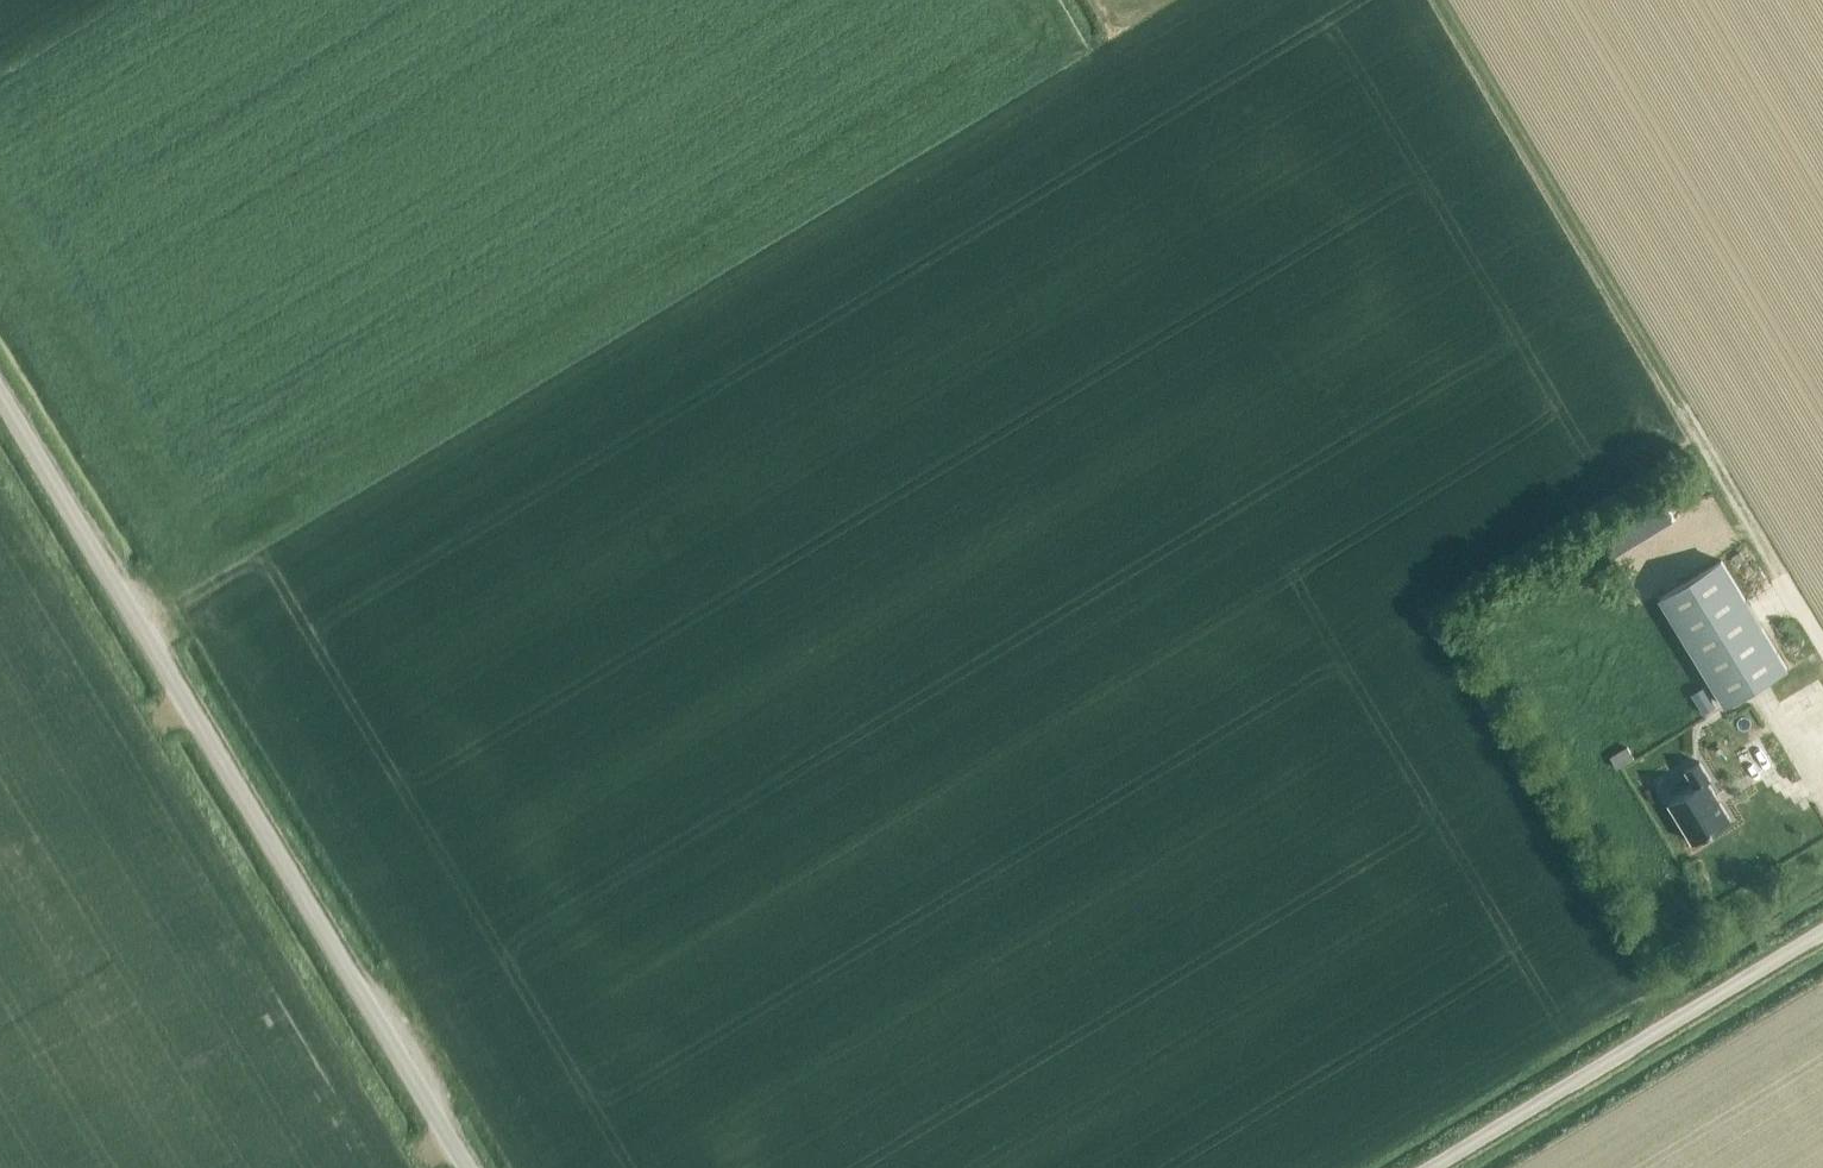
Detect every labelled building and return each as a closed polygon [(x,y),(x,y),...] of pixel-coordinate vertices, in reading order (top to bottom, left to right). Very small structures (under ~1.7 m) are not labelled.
[(1724,705),(1785,668),(1720,560),(1659,598),(1724,705)] [(1703,687),(1692,694),(1703,713),(1715,706),(1703,687)] [(1626,745),(1609,755),(1616,767),(1618,766),(1633,758),(1626,745)] [(1695,786),(1668,802),(1692,842),(1730,819),(1707,782),(1710,780),(1699,761),(1685,769),(1695,786)]
